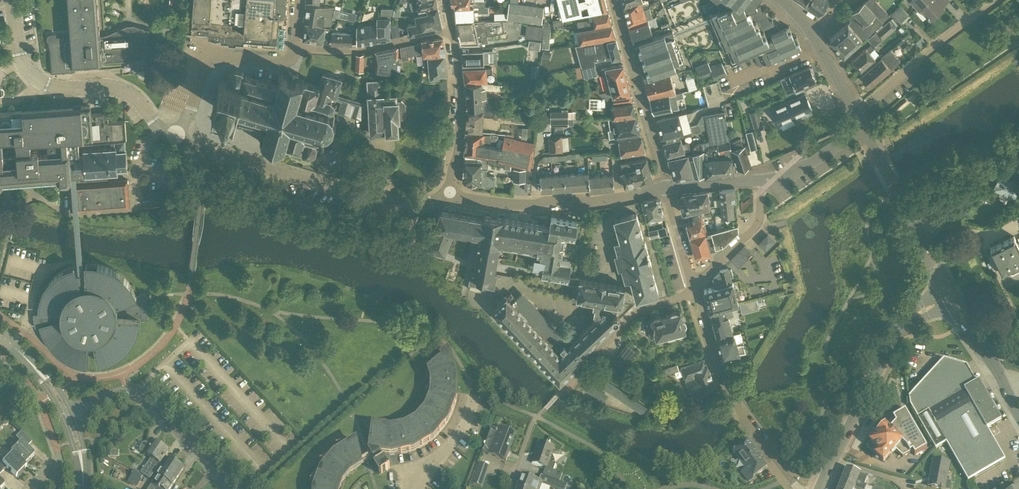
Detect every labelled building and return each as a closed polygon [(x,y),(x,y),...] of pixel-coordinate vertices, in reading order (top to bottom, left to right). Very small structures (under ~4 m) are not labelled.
[(70,37),(56,38),(56,37),(55,37),(55,36),(54,36),(53,36),(52,36),(51,36),(50,37),(49,38),(51,42),(52,49),(54,70),(73,69),(72,65),(102,63),(101,49),(102,49),(103,62),(141,59),(149,29),(134,24),(127,25),(104,35),(100,35),(100,33),(101,33),(101,27),(99,27),(98,19),(100,18),(99,6),(98,6),(97,0),(67,0),(70,37)] [(186,32),(208,34),(208,38),(276,43),(279,16),(286,16),(287,0),(189,0),(186,32)] [(438,5),(437,0),(417,0),(418,5),(411,6),(413,15),(415,15),(423,13),(422,9),(438,5)] [(561,10),(559,10),(561,17),(592,12),(608,9),(605,0),(559,0),(561,10)] [(648,6),(646,0),(642,0),(640,0),(635,2),(634,0),(633,0),(623,3),(624,4),(626,13),(648,6)] [(667,8),(679,35),(711,21),(723,48),(726,47),(733,64),(754,55),(759,66),(778,57),(780,60),(786,57),(785,55),(802,47),(796,35),(794,36),(789,25),(777,30),(772,19),(770,20),(765,9),(762,11),(758,2),(759,0),(680,0),(681,2),(667,8)] [(806,6),(819,14),(830,0),(810,0),(806,6)] [(876,0),(866,0),(865,1),(864,1),(853,10),(849,6),(844,11),(851,19),(848,22),(836,32),(829,38),(844,54),(862,38),(856,31),(859,28),(866,37),(890,15),(876,0)] [(944,7),(937,0),(911,0),(919,9),(921,7),(931,18),(944,7)] [(509,1),(507,18),(542,23),(543,16),(544,6),(509,1)] [(305,11),(333,16),(334,7),(306,2),(305,11)] [(902,23),(910,15),(900,4),(892,12),(902,23)] [(417,22),(408,24),(410,34),(441,28),(442,26),(438,5),(422,9),(423,13),(415,15),(417,22)] [(629,23),(653,15),(650,5),(648,6),(626,13),(629,23)] [(485,6),(455,7),(456,19),(478,18),(478,12),(495,12),(495,11),(494,8),(489,8),(489,6),(485,6)] [(357,44),(390,38),(390,20),(391,8),(381,7),(381,21),(357,25),(357,44)] [(331,26),(333,16),(305,11),(303,21),(331,26)] [(612,22),(608,11),(592,14),(594,20),(588,21),(588,19),(577,21),(578,27),(595,26),(612,22)] [(632,34),(651,27),(650,23),(657,21),(655,16),(629,25),(632,34)] [(870,52),(876,47),(875,45),(896,27),(890,19),(868,38),(872,43),(866,47),(851,60),(861,71),(876,58),(870,52)] [(352,33),(354,21),(350,20),(348,32),(332,32),(332,44),(352,44),(352,33)] [(474,22),(456,23),(456,26),(458,34),(460,44),(479,44),(479,42),(504,33),(502,20),(495,21),(485,21),(474,22)] [(306,23),(303,40),(323,43),(324,34),(325,26),(306,23)] [(580,43),(616,36),(612,23),(578,30),(580,43)] [(541,39),(543,26),(527,24),(525,37),(541,39)] [(543,26),(542,47),(550,48),(551,27),(543,26)] [(635,42),(654,36),(651,27),(632,34),(635,42)] [(654,36),(635,42),(643,64),(640,65),(645,78),(685,64),(673,29),(654,36)] [(431,55),(445,53),(443,38),(442,38),(421,40),(422,42),(423,54),(431,53),(431,55)] [(582,68),(596,65),(594,60),(612,58),(621,57),(616,38),(607,40),(575,45),(582,68)] [(528,47),(540,49),(541,41),(529,39),(528,47)] [(417,55),(423,54),(422,42),(408,45),(410,56),(416,54),(417,54),(417,55)] [(408,56),(410,56),(408,45),(400,47),(402,60),(409,59),(408,56)] [(397,73),(399,49),(398,47),(374,52),(376,61),(375,71),(397,73)] [(463,53),(463,63),(489,62),(489,50),(472,50),(472,53),(463,53)] [(417,54),(416,54),(418,65),(426,64),(425,56),(428,56),(431,55),(431,53),(423,54),(417,55),(417,54)] [(445,53),(431,55),(428,56),(430,78),(447,75),(447,73),(448,73),(445,53)] [(363,72),(364,54),(356,55),(355,70),(363,72)] [(881,57),(861,75),(861,76),(870,86),(891,68),(892,67),(895,64),(886,54),(882,57),(881,57)] [(713,73),(710,66),(708,61),(695,66),(697,69),(694,70),(698,79),(712,73),(713,73)] [(713,73),(712,73),(715,79),(729,72),(725,63),(723,64),(722,61),(710,66),(713,73)] [(531,64),(531,76),(540,77),(540,65),(531,64)] [(603,96),(631,93),(623,64),(606,67),(601,68),(607,91),(599,92),(600,95),(602,95),(603,96)] [(596,65),(582,68),(585,77),(598,74),(596,65)] [(789,92),(797,89),(804,86),(803,85),(815,80),(809,66),(786,76),(789,84),(786,85),(789,92)] [(465,80),(487,80),(487,73),(492,73),(492,67),(464,68),(465,80)] [(369,109),(369,104),(338,95),(343,78),(323,72),(319,85),(317,84),(317,85),(304,81),(280,74),(278,85),(245,75),(243,71),(236,69),(230,72),(228,79),(231,83),(222,81),(220,80),(219,82),(220,82),(214,101),(214,103),(215,103),(216,103),(220,104),(219,108),(220,110),(222,111),(224,110),(223,113),(220,125),(231,129),(233,121),(265,130),(262,140),(269,142),(267,148),(277,151),(278,145),(285,147),(301,151),(303,155),(310,157),(316,154),(318,147),(316,143),(320,142),(321,138),(323,138),(325,137),(325,135),(325,134),(329,133),(333,128),(335,122),(334,116),(330,112),(334,111),(336,105),(331,100),(332,98),(341,101),(338,113),(362,120),(366,108),(369,109)] [(650,98),(676,91),(670,74),(646,80),(650,98)] [(369,104),(369,109),(371,133),(399,132),(398,119),(400,119),(400,118),(403,118),(406,114),(405,102),(402,99),(397,100),(396,94),(384,95),(383,79),(368,80),(369,104)] [(494,109),(495,109),(494,95),(487,95),(487,89),(503,90),(503,84),(482,82),(466,82),(467,110),(494,109)] [(664,116),(673,114),(672,110),(670,101),(685,98),(684,91),(676,93),(676,91),(650,98),(654,113),(663,112),(664,116)] [(611,103),(633,100),(631,93),(603,96),(602,95),(600,95),(600,96),(598,96),(600,104),(611,103)] [(812,108),(805,94),(787,102),(786,101),(771,108),(779,124),(780,123),(782,129),(796,123),(793,118),(794,117),(793,116),(812,108)] [(600,104),(598,96),(590,96),(569,95),(568,106),(589,107),(601,108),(601,112),(612,111),(613,118),(636,115),(633,101),(633,100),(611,103),(600,104)] [(0,185),(3,182),(59,178),(62,180),(68,180),(69,180),(71,178),(69,183),(71,210),(74,210),(79,210),(130,206),(128,179),(107,180),(107,173),(107,171),(101,172),(101,174),(100,174),(100,172),(94,172),(94,174),(93,174),(93,172),(87,173),(88,175),(87,175),(86,168),(76,168),(75,156),(79,156),(79,154),(79,143),(115,140),(125,139),(127,139),(125,119),(109,121),(108,111),(94,112),(91,112),(90,105),(0,112),(0,185)] [(495,109),(494,109),(467,110),(467,113),(466,131),(467,131),(483,133),(483,116),(494,117),(494,120),(499,120),(499,110),(495,109)] [(692,132),(690,126),(689,120),(693,112),(693,109),(679,112),(679,113),(673,114),(664,116),(657,118),(662,137),(666,136),(667,140),(680,137),(691,135),(692,132)] [(718,145),(718,143),(718,142),(730,140),(725,110),(705,114),(706,123),(705,123),(704,123),(704,129),(707,128),(709,139),(710,147),(718,145)] [(755,130),(764,128),(759,110),(750,113),(755,130)] [(526,124),(527,117),(511,115),(511,113),(501,112),(500,118),(510,119),(510,121),(517,121),(517,123),(526,124)] [(704,123),(705,123),(704,114),(702,115),(696,125),(704,123)] [(616,137),(640,134),(636,115),(613,118),(610,119),(611,125),(614,125),(616,137)] [(692,132),(704,129),(704,123),(696,125),(690,126),(692,132)] [(527,138),(528,128),(518,127),(517,137),(527,138)] [(751,149),(757,148),(753,130),(746,132),(751,149)] [(483,134),(483,133),(467,131),(466,131),(465,154),(482,157),(482,156),(489,157),(488,158),(488,162),(505,167),(506,164),(531,170),(535,150),(534,150),(535,146),(534,146),(535,142),(514,138),(511,138),(504,137),(502,148),(484,144),(485,142),(491,143),(491,140),(498,140),(498,134),(491,134),(483,134)] [(640,134),(616,137),(616,138),(618,138),(621,155),(645,151),(644,148),(645,148),(642,137),(641,138),(640,134)] [(549,153),(563,152),(562,135),(548,136),(549,153)] [(667,140),(664,141),(666,149),(667,149),(668,155),(684,151),(680,137),(667,140)] [(107,171),(107,173),(108,173),(108,171),(114,171),(114,173),(115,173),(114,171),(118,170),(118,172),(119,172),(119,170),(118,167),(128,167),(127,155),(126,149),(125,149),(125,139),(115,140),(116,141),(112,141),(112,145),(111,145),(112,147),(106,147),(106,145),(105,145),(105,147),(99,148),(99,146),(98,146),(98,148),(92,148),(92,146),(91,146),(91,148),(85,149),(85,147),(84,147),(85,149),(83,149),(83,150),(84,150),(84,154),(79,154),(79,156),(75,156),(76,168),(86,168),(87,175),(88,175),(87,173),(93,172),(93,174),(94,174),(94,172),(100,172),(100,174),(101,174),(101,172),(107,171)] [(708,147),(710,147),(709,139),(707,141),(697,143),(692,148),(693,153),(688,154),(669,158),(673,177),(677,179),(693,175),(693,177),(705,176),(703,152),(708,147)] [(719,153),(725,151),(724,142),(718,143),(718,145),(710,147),(708,147),(703,152),(705,176),(724,175),(723,158),(718,158),(717,155),(715,155),(715,150),(719,150),(719,153)] [(738,169),(751,164),(744,145),(731,150),(738,169)] [(488,162),(488,158),(482,157),(481,161),(464,160),(463,181),(465,183),(484,184),(485,185),(486,186),(489,187),(490,186),(491,184),(494,184),(494,176),(486,175),(486,168),(487,168),(488,162)] [(636,168),(640,183),(653,179),(647,157),(634,160),(636,168)] [(723,158),(724,175),(733,174),(732,157),(723,158)] [(853,166),(858,162),(861,166),(864,163),(858,157),(851,164),(853,166)] [(531,190),(532,170),(513,168),(513,181),(525,181),(525,190),(531,190)] [(640,183),(636,168),(621,172),(625,186),(640,182),(640,183)] [(839,171),(831,176),(833,180),(841,175),(839,171)] [(589,176),(589,172),(576,173),(577,188),(589,187),(589,176)] [(566,189),(577,188),(576,173),(564,174),(566,189)] [(1001,173),(995,188),(1002,190),(1000,194),(1009,198),(1011,194),(1018,197),(1018,194),(1018,181),(1001,173)] [(553,190),(566,189),(564,174),(552,175),(553,190)] [(601,175),(602,190),(615,189),(613,174),(601,175)] [(541,191),(553,190),(552,175),(540,176),(541,191)] [(590,191),(602,190),(601,175),(589,176),(589,187),(590,191)] [(719,190),(720,199),(721,205),(722,218),(734,216),(733,203),(736,202),(735,188),(719,190)] [(684,213),(709,207),(707,191),(682,194),(679,197),(684,213)] [(647,220),(664,216),(660,199),(656,197),(642,201),(647,220)] [(441,210),(428,245),(445,251),(453,228),(480,233),(479,238),(478,238),(478,240),(473,268),(471,268),(469,282),(470,282),(469,288),(481,290),(483,284),(495,286),(497,274),(498,272),(495,272),(500,243),(536,249),(533,264),(543,266),(542,272),(568,276),(571,260),(561,259),(565,234),(575,236),(575,235),(577,221),(577,220),(551,216),(550,225),(504,217),(484,214),(483,217),(441,210)] [(687,223),(690,237),(707,232),(701,211),(692,213),(694,222),(687,223)] [(644,239),(636,213),(615,219),(621,240),(615,241),(619,254),(615,255),(619,268),(622,267),(625,279),(631,277),(637,298),(659,292),(651,266),(652,265),(650,258),(645,239),(644,239)] [(715,247),(716,247),(723,245),(739,230),(738,224),(718,229),(720,236),(713,238),(715,247)] [(658,226),(649,228),(651,236),(662,233),(660,226),(659,225),(658,226)] [(717,250),(716,247),(715,247),(713,238),(720,236),(718,229),(707,232),(690,237),(695,255),(698,256),(711,253),(710,252),(717,250)] [(766,250),(775,240),(768,233),(758,242),(766,250)] [(1014,236),(991,248),(994,253),(989,255),(996,268),(1000,266),(1002,272),(1010,268),(1012,273),(1018,269),(1018,242),(1018,243),(1014,236)] [(739,267),(749,256),(753,253),(745,245),(731,259),(739,267)] [(42,325),(41,325),(44,334),(49,342),(55,349),(62,354),(70,359),(78,361),(87,363),(88,341),(95,341),(99,362),(108,359),(116,355),(123,350),(129,343),(134,335),(137,327),(139,318),(139,317),(144,318),(144,309),(143,301),(142,297),(141,293),(136,295),(136,294),(132,286),(127,279),(120,273),(112,268),(104,265),(95,263),(86,263),(87,274),(78,275),(74,265),(66,268),(59,273),(53,279),(47,285),(43,293),(41,301),(40,307),(39,313),(41,313),(41,315),(37,315),(37,319),(38,323),(42,322),(42,325)] [(714,286),(704,289),(710,311),(711,311),(726,307),(731,305),(738,303),(734,287),(733,288),(728,268),(720,270),(722,278),(712,280),(714,286)] [(500,273),(499,281),(507,282),(509,275),(500,273)] [(507,296),(493,309),(560,380),(588,355),(585,351),(620,318),(617,315),(619,313),(619,310),(617,308),(616,308),(617,302),(622,303),(625,285),(606,282),(606,281),(600,279),(599,281),(580,278),(580,277),(569,275),(567,282),(574,283),(572,299),(593,302),(595,303),(594,309),(595,311),(600,312),(602,310),(603,312),(570,343),(521,292),(516,297),(511,292),(507,296)] [(726,307),(711,311),(717,338),(733,334),(735,333),(734,332),(733,333),(729,316),(726,307)] [(651,319),(647,320),(651,339),(655,338),(657,337),(667,334),(668,339),(686,334),(685,330),(685,329),(685,328),(686,325),(685,321),(683,320),(681,311),(678,312),(676,311),(672,312),(671,314),(661,316),(659,315),(655,316),(654,318),(652,319),(652,318),(651,319)] [(733,334),(717,338),(722,357),(740,352),(746,351),(744,341),(737,343),(735,333),(733,334)] [(622,369),(636,351),(626,344),(613,362),(622,369)] [(453,378),(447,358),(430,370),(431,371),(432,370),(434,374),(430,375),(433,385),(435,385),(435,389),(432,389),(431,399),(433,400),(432,404),(429,402),(425,412),(427,413),(424,416),(421,414),(414,422),(416,423),(412,426),(410,423),(401,428),(402,430),(398,430),(397,427),(387,429),(387,431),(383,430),(383,427),(373,426),(370,452),(376,463),(376,464),(374,465),(380,474),(381,473),(382,474),(383,473),(383,472),(386,470),(386,471),(389,469),(390,468),(384,459),(383,459),(376,447),(392,449),(413,445),(431,435),(445,419),(452,399),(453,378)] [(707,364),(704,358),(680,367),(685,378),(694,374),(694,376),(685,379),(690,392),(699,388),(701,394),(717,388),(707,364)] [(976,383),(967,366),(944,359),(909,397),(910,405),(917,417),(936,449),(946,443),(968,481),(1005,460),(987,429),(1001,421),(979,382),(976,383)] [(662,375),(679,370),(677,364),(660,369),(662,375)] [(641,376),(629,379),(630,385),(642,382),(641,376)] [(911,452),(923,444),(903,412),(891,420),(892,420),(885,427),(878,435),(871,443),(880,451),(876,456),(883,462),(895,450),(900,454),(909,448),(911,452)] [(506,461),(516,435),(498,428),(495,437),(489,434),(483,450),(483,452),(506,461)] [(24,466),(24,465),(34,456),(26,448),(32,442),(21,432),(15,438),(20,443),(10,453),(12,454),(24,466)] [(733,452),(740,461),(735,465),(748,481),(767,467),(760,458),(761,458),(747,441),(733,452)] [(168,451),(155,442),(152,446),(146,443),(144,443),(140,449),(140,452),(146,456),(147,455),(151,458),(145,468),(144,468),(140,473),(150,479),(168,451)] [(356,442),(355,442),(355,443),(347,448),(346,446),(337,452),(338,453),(332,460),(330,459),(323,467),(324,468),(321,477),(319,476),(315,486),(316,486),(316,488),(335,488),(339,480),(348,469),(361,461),(356,442)] [(539,443),(532,463),(546,468),(543,476),(560,483),(563,474),(554,470),(556,465),(550,463),(555,448),(539,443)] [(24,465),(24,466),(12,454),(3,463),(0,460),(0,472),(1,473),(7,468),(16,477),(26,467),(24,465)] [(169,459),(149,488),(161,488),(165,480),(176,463),(174,462),(175,461),(170,457),(169,459)] [(939,488),(950,488),(951,482),(947,481),(950,463),(933,460),(930,475),(934,476),(931,488),(939,488)] [(161,488),(170,488),(184,469),(176,463),(165,480),(161,488)] [(483,488),(490,466),(480,463),(472,485),(483,488)] [(860,474),(847,469),(842,481),(861,488),(865,488),(867,486),(865,485),(868,477),(860,474)] [(137,488),(143,476),(140,474),(140,473),(135,470),(128,483),(137,488)] [(517,487),(523,488),(550,488),(552,488),(571,488),(567,486),(560,483),(543,476),(541,475),(541,476),(539,482),(522,475),(517,487)]
